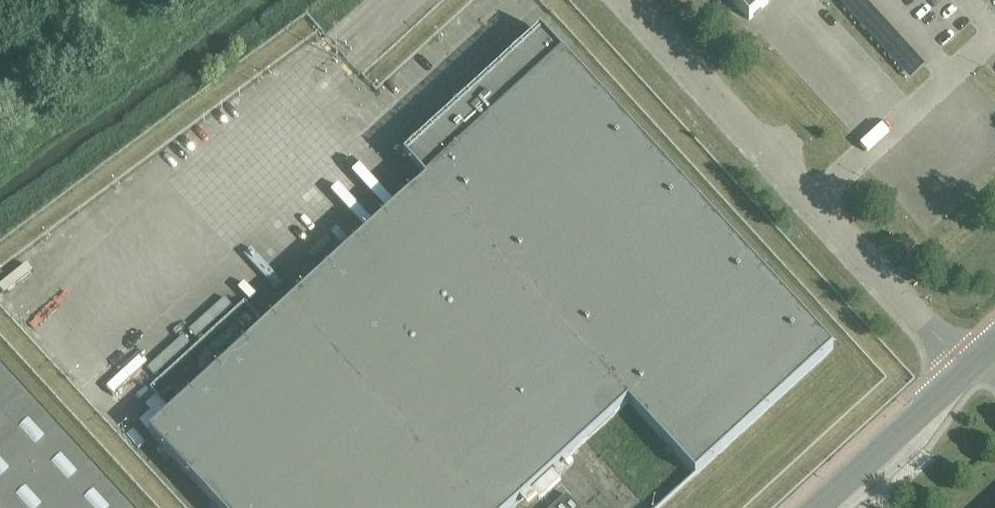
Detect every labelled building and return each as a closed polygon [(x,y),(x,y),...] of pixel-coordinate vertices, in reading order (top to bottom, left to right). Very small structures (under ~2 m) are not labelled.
[(749,20),(771,0),(731,0),(749,20)] [(149,433),(217,507),(513,507),(628,403),(695,476),(833,349),(549,39),(541,30),(403,156),(412,165),(425,180),(149,433)] [(0,365),(0,507),(131,507),(0,365)]
